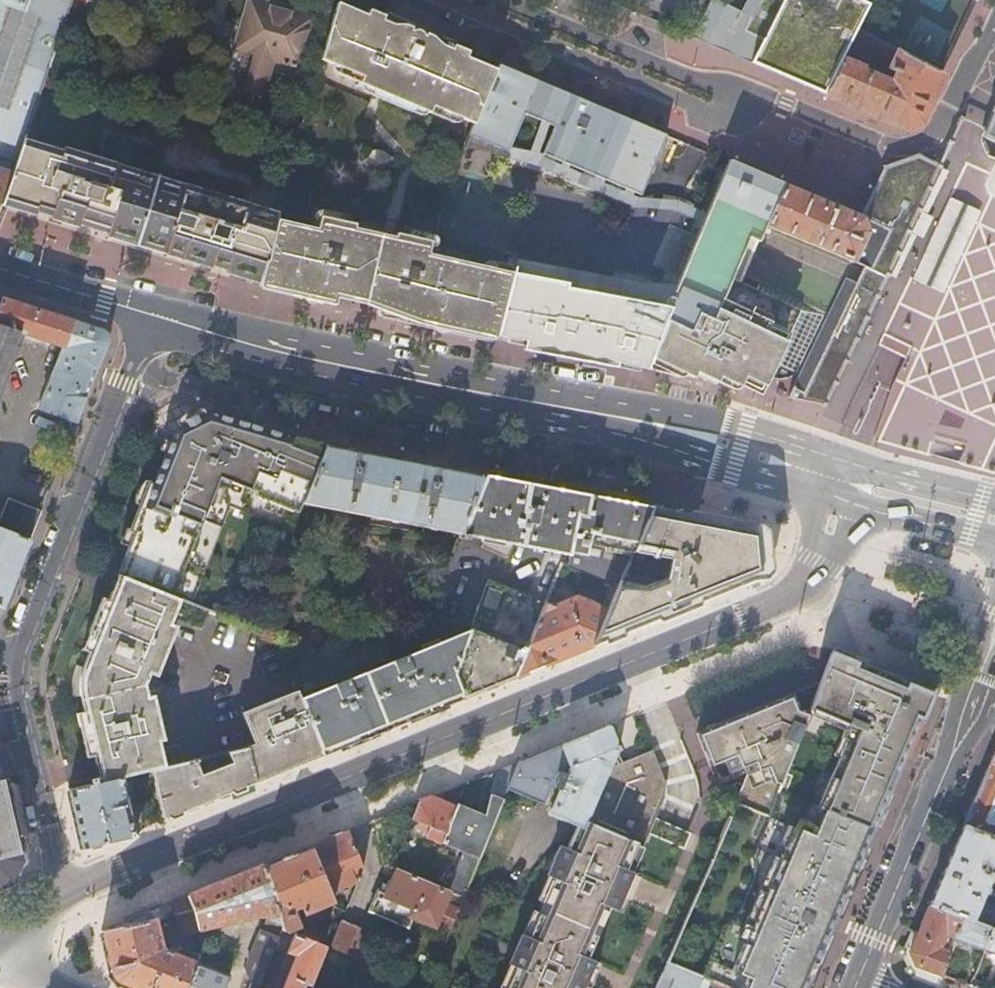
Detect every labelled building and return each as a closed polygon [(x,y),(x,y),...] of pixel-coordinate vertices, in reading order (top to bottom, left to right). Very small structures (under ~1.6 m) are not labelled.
[(17,164),(27,136),(55,54),(61,37),(60,37),(73,0),(0,0),(0,158),(1,158),(17,164)] [(271,2),(271,4),(258,0),(249,0),(237,39),(234,50),(246,54),(237,88),(264,95),(274,62),(298,69),(313,15),(292,10),(293,8),(271,2)] [(742,13),(716,0),(712,0),(692,38),(704,43),(752,64),(770,29),(751,19),(760,0),(748,0),(742,13)] [(825,95),(858,30),(870,6),(858,0),(760,0),(751,19),(770,29),(752,64),(825,95)] [(338,4),(321,59),(361,77),(358,83),(429,113),(432,106),(473,124),(495,72),(466,58),(469,52),(454,46),(451,52),(426,41),(427,39),(424,38),(420,33),(413,33),(411,32),(406,41),(391,34),(379,28),(385,17),(368,10),(365,16),(338,4)] [(843,61),(825,95),(866,112),(907,129),(920,123),(941,75),(858,30),(847,51),(896,71),(892,83),(885,81),(886,76),(880,73),(878,78),(861,71),(862,69),(843,61)] [(473,124),(460,161),(486,168),(491,154),(500,157),(505,146),(519,114),(537,122),(546,125),(536,153),(632,193),(659,133),(566,93),(498,65),(495,72),(473,124)] [(992,111),(993,112),(982,136),(983,137),(994,142),(994,105),(992,111)] [(500,157),(491,154),(486,168),(512,164),(539,167),(584,186),(634,207),(658,209),(681,212),(704,222),(708,211),(685,203),(657,198),(637,197),(666,136),(659,133),(632,193),(536,153),(546,125),(537,122),(527,151),(515,147),(505,146),(500,157)] [(6,197),(3,203),(67,222),(190,259),(236,273),(262,281),(266,265),(268,266),(280,217),(281,212),(27,136),(17,164),(6,197)] [(794,399),(824,404),(850,347),(875,295),(881,281),(913,215),(936,164),(915,153),(907,156),(882,165),(859,211),(857,216),(861,218),(866,232),(851,263),(849,268),(825,317),(798,376),(793,388),(792,387),(787,397),(794,401),(794,399)] [(3,203),(6,197),(17,164),(1,158),(0,161),(0,209),(3,203)] [(690,257),(740,279),(763,227),(781,184),(727,162),(708,211),(704,222),(690,257)] [(781,184),(763,227),(851,263),(866,232),(861,218),(857,216),(822,202),(781,184)] [(293,291),(291,297),(305,300),(305,298),(322,302),(321,304),(336,308),(339,297),(361,303),(368,305),(368,309),(378,313),(382,317),(386,317),(398,316),(406,318),(406,320),(408,320),(434,327),(435,325),(461,331),(460,334),(463,334),(464,328),(495,336),(510,278),(511,274),(428,252),(430,241),(395,232),(394,237),(353,228),(355,223),(320,214),(316,226),(305,224),(280,217),(268,266),(266,265),(262,281),(262,282),(269,284),(289,290),(293,291)] [(647,368),(646,372),(655,374),(660,372),(662,370),(664,367),(674,372),(692,379),(694,374),(716,384),(718,378),(738,387),(740,384),(743,385),(748,387),(757,391),(764,377),(770,363),(798,376),(825,317),(751,284),(749,291),(737,285),(738,284),(740,279),(689,257),(677,287),(672,299),(668,309),(645,367),(647,368)] [(511,274),(510,278),(668,309),(672,299),(677,287),(642,286),(515,260),(511,274)] [(668,309),(510,278),(495,336),(514,341),(524,343),(530,346),(536,349),(568,356),(575,357),(604,359),(610,363),(615,366),(642,371),(646,372),(647,368),(645,367),(668,309)] [(19,335),(64,349),(39,410),(77,422),(97,371),(108,344),(101,329),(74,321),(0,298),(0,385),(19,335)] [(140,505),(137,514),(187,534),(195,537),(203,516),(208,505),(219,477),(225,480),(241,486),(256,493),(258,487),(207,469),(227,418),(208,412),(192,421),(176,429),(171,442),(167,452),(154,484),(149,482),(140,505)] [(282,508),(297,514),(301,504),(324,446),(308,443),(254,426),(227,418),(207,469),(258,487),(256,493),(257,493),(255,496),(267,501),(282,508)] [(160,450),(167,452),(171,442),(164,439),(160,450)] [(324,446),(301,504),(459,534),(482,476),(448,470),(340,449),(324,446)] [(580,546),(633,555),(638,544),(654,509),(613,501),(590,497),(558,491),(528,485),(517,483),(507,481),(482,476),(459,534),(458,538),(465,540),(466,535),(485,539),(501,542),(514,545),(524,546),(566,555),(567,551),(578,553),(580,546)] [(238,493),(241,486),(225,480),(222,487),(229,490),(238,493)] [(136,504),(140,505),(149,482),(145,481),(141,486),(138,491),(136,497),(136,504)] [(31,541),(42,513),(9,501),(0,525),(0,529),(31,541)] [(279,516),(282,508),(267,501),(263,510),(279,516)] [(208,505),(203,516),(210,518),(214,508),(208,505)] [(638,544),(633,555),(668,559),(667,568),(629,563),(618,590),(608,612),(594,645),(722,593),(758,578),(764,576),(768,570),(766,550),(764,532),(758,528),(654,509),(638,544)] [(129,548),(118,576),(170,597),(185,561),(189,550),(195,537),(187,534),(137,514),(130,530),(130,531),(135,533),(129,548)] [(5,608),(9,597),(31,541),(0,529),(0,606),(5,608)] [(130,531),(130,530),(126,529),(120,544),(129,548),(135,533),(130,531)] [(196,553),(189,550),(185,561),(191,564),(196,553)] [(122,779),(137,776),(152,773),(165,769),(162,754),(159,743),(154,744),(143,700),(149,698),(147,683),(148,675),(155,678),(176,628),(169,626),(180,600),(178,600),(170,597),(118,576),(112,590),(104,609),(99,607),(79,659),(86,662),(83,683),(82,705),(83,714),(76,716),(86,760),(94,758),(97,769),(100,784),(122,779)] [(534,631),(545,604),(488,581),(478,607),(534,631)] [(535,669),(594,645),(608,612),(576,599),(556,609),(545,604),(534,631),(514,678),(535,669)] [(418,632),(386,645),(381,647),(293,682),(293,684),(313,733),(322,756),(364,739),(431,712),(464,699),(455,675),(478,607),(419,631),(418,632)] [(455,675),(464,699),(504,682),(514,678),(534,631),(478,607),(455,675)] [(892,649),(883,672),(923,689),(932,666),(912,657),(892,649)] [(850,658),(836,652),(823,684),(811,713),(846,728),(842,737),(847,740),(819,807),(874,831),(897,777),(931,695),(921,691),(923,689),(883,672),(871,667),(861,663),(850,658)] [(293,684),(269,699),(242,716),(254,747),(246,750),(254,784),(291,769),(322,756),(313,733),(293,684)] [(823,684),(700,731),(714,763),(727,758),(733,772),(748,766),(751,773),(739,801),(769,815),(779,790),(801,736),(811,713),(823,684)] [(582,825),(585,819),(607,767),(615,750),(619,748),(618,744),(617,744),(615,740),(614,740),(608,725),(581,736),(554,747),(561,766),(554,786),(560,789),(551,813),(577,823),(582,825)] [(561,766),(554,747),(544,751),(518,762),(507,789),(544,804),(550,788),(553,789),(554,786),(561,766)] [(165,769),(152,773),(163,817),(165,820),(203,805),(254,784),(246,750),(227,755),(231,764),(200,775),(195,762),(165,769)] [(607,767),(585,819),(638,842),(644,845),(665,796),(663,782),(650,751),(607,767)] [(495,771),(490,794),(503,798),(507,789),(518,762),(495,771)] [(964,826),(994,838),(994,764),(991,763),(980,788),(967,819),(964,826)] [(136,838),(122,779),(100,784),(97,785),(91,787),(68,792),(79,836),(82,850),(136,838)] [(22,856),(9,802),(4,780),(0,781),(0,860),(22,856)] [(874,831),(819,807),(779,790),(769,815),(771,816),(753,859),(755,862),(755,868),(755,875),(753,884),(745,904),(741,911),(736,917),(731,921),(726,923),(703,976),(715,982),(730,987),(807,987),(820,957),(869,843),(874,831)] [(503,798),(490,794),(485,816),(472,811),(458,805),(456,808),(442,842),(463,851),(447,890),(449,891),(463,896),(469,882),(503,798)] [(430,798),(419,802),(412,820),(418,823),(415,827),(433,834),(432,838),(442,842),(456,808),(437,801),(430,798)] [(577,823),(566,849),(559,846),(546,876),(553,879),(543,903),(539,914),(529,938),(521,934),(509,964),(516,967),(507,987),(584,987),(585,986),(596,960),(589,957),(610,906),(616,892),(626,870),(626,868),(638,842),(585,819),(582,825),(577,823)] [(964,826),(949,861),(930,905),(993,928),(994,929),(994,903),(983,899),(985,895),(990,897),(994,889),(989,887),(994,872),(994,838),(964,826)] [(362,870),(347,832),(330,838),(311,846),(329,892),(357,883),(362,870)] [(632,871),(644,845),(638,842),(626,868),(632,871)] [(329,892),(311,846),(289,855),(265,865),(275,891),(283,927),(282,930),(294,935),(319,945),(322,934),(307,928),(300,932),(291,910),(300,907),(303,913),(333,901),(329,892)] [(12,884),(23,862),(22,856),(0,860),(0,890),(12,884)] [(265,865),(246,873),(188,896),(195,909),(199,929),(259,915),(268,917),(247,970),(254,984),(252,987),(260,987),(264,978),(273,955),(282,930),(283,927),(275,891),(265,865)] [(621,897),(632,871),(626,868),(626,870),(616,892),(610,906),(616,908),(621,897)] [(447,890),(426,881),(398,870),(387,896),(378,892),(369,913),(408,928),(412,918),(434,926),(435,924),(450,930),(457,910),(443,904),(449,891),(447,890)] [(639,873),(632,871),(621,897),(628,899),(633,886),(639,873)] [(553,879),(546,876),(536,900),(543,903),(553,879)] [(188,896),(182,898),(164,906),(137,917),(114,926),(102,931),(111,974),(120,983),(131,987),(187,987),(197,963),(200,955),(179,947),(176,954),(162,948),(156,921),(175,914),(180,935),(199,931),(199,929),(195,909),(188,896)] [(947,934),(985,949),(993,928),(930,905),(919,931),(910,953),(916,966),(942,975),(943,976),(957,943),(950,941),(946,951),(941,949),(947,934)] [(531,911),(521,934),(529,938),(539,914),(531,911)] [(357,959),(363,962),(373,934),(348,924),(342,921),(330,949),(357,959)] [(985,949),(994,952),(994,929),(993,928),(985,949)] [(324,947),(319,945),(294,935),(287,952),(295,955),(282,987),(303,987),(304,984),(309,986),(324,947)] [(280,958),(273,955),(264,978),(270,980),(280,958)] [(596,960),(585,986),(589,987),(590,987),(595,975),(601,962),(596,960)] [(668,961),(656,987),(698,987),(703,976),(668,961)] [(230,975),(197,963),(187,987),(225,987),(230,975)] [(516,967),(509,964),(499,987),(507,987),(516,967)]
